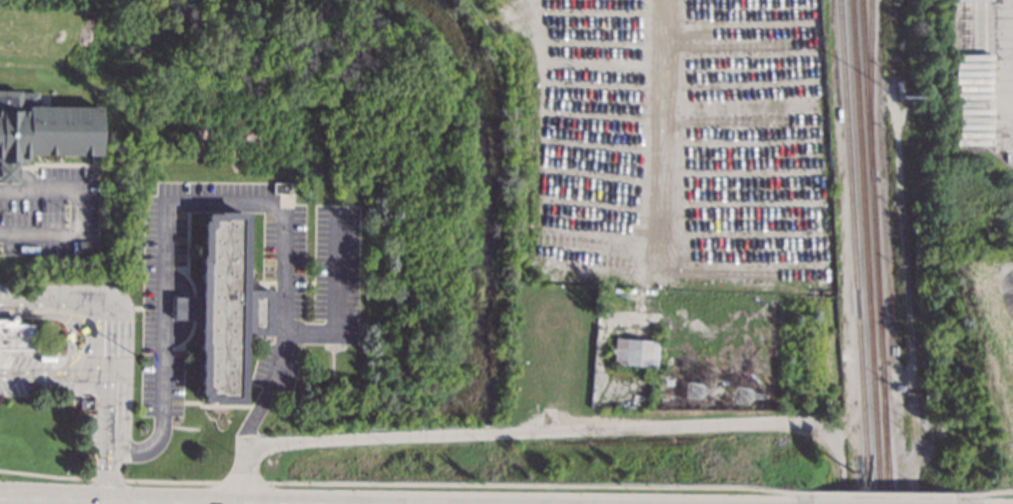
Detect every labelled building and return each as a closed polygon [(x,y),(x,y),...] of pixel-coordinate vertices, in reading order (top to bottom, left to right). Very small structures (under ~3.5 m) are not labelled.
[(903,91),(897,91),(895,80),(901,80),(903,91)] [(18,182),(0,182),(0,91),(19,91),(19,92),(37,92),(37,106),(100,107),(99,154),(28,154),(28,164),(18,165),(18,182)] [(241,216),(240,291),(269,292),(269,335),(245,334),(245,321),(240,321),(239,401),(218,401),(218,399),(205,399),(205,392),(203,392),(203,348),(200,348),(201,320),(170,320),(171,295),(201,295),(201,259),(204,259),(204,226),(206,226),(206,217),(220,217),(220,216),(241,216)] [(99,251),(77,251),(77,242),(97,242),(99,242),(99,251)] [(32,350),(0,349),(0,319),(4,319),(4,321),(9,321),(9,317),(16,317),(16,324),(32,324),(32,350)] [(652,340),(652,341),(659,342),(657,367),(614,363),(615,352),(611,352),(612,348),(615,348),(616,337),(652,340)]
